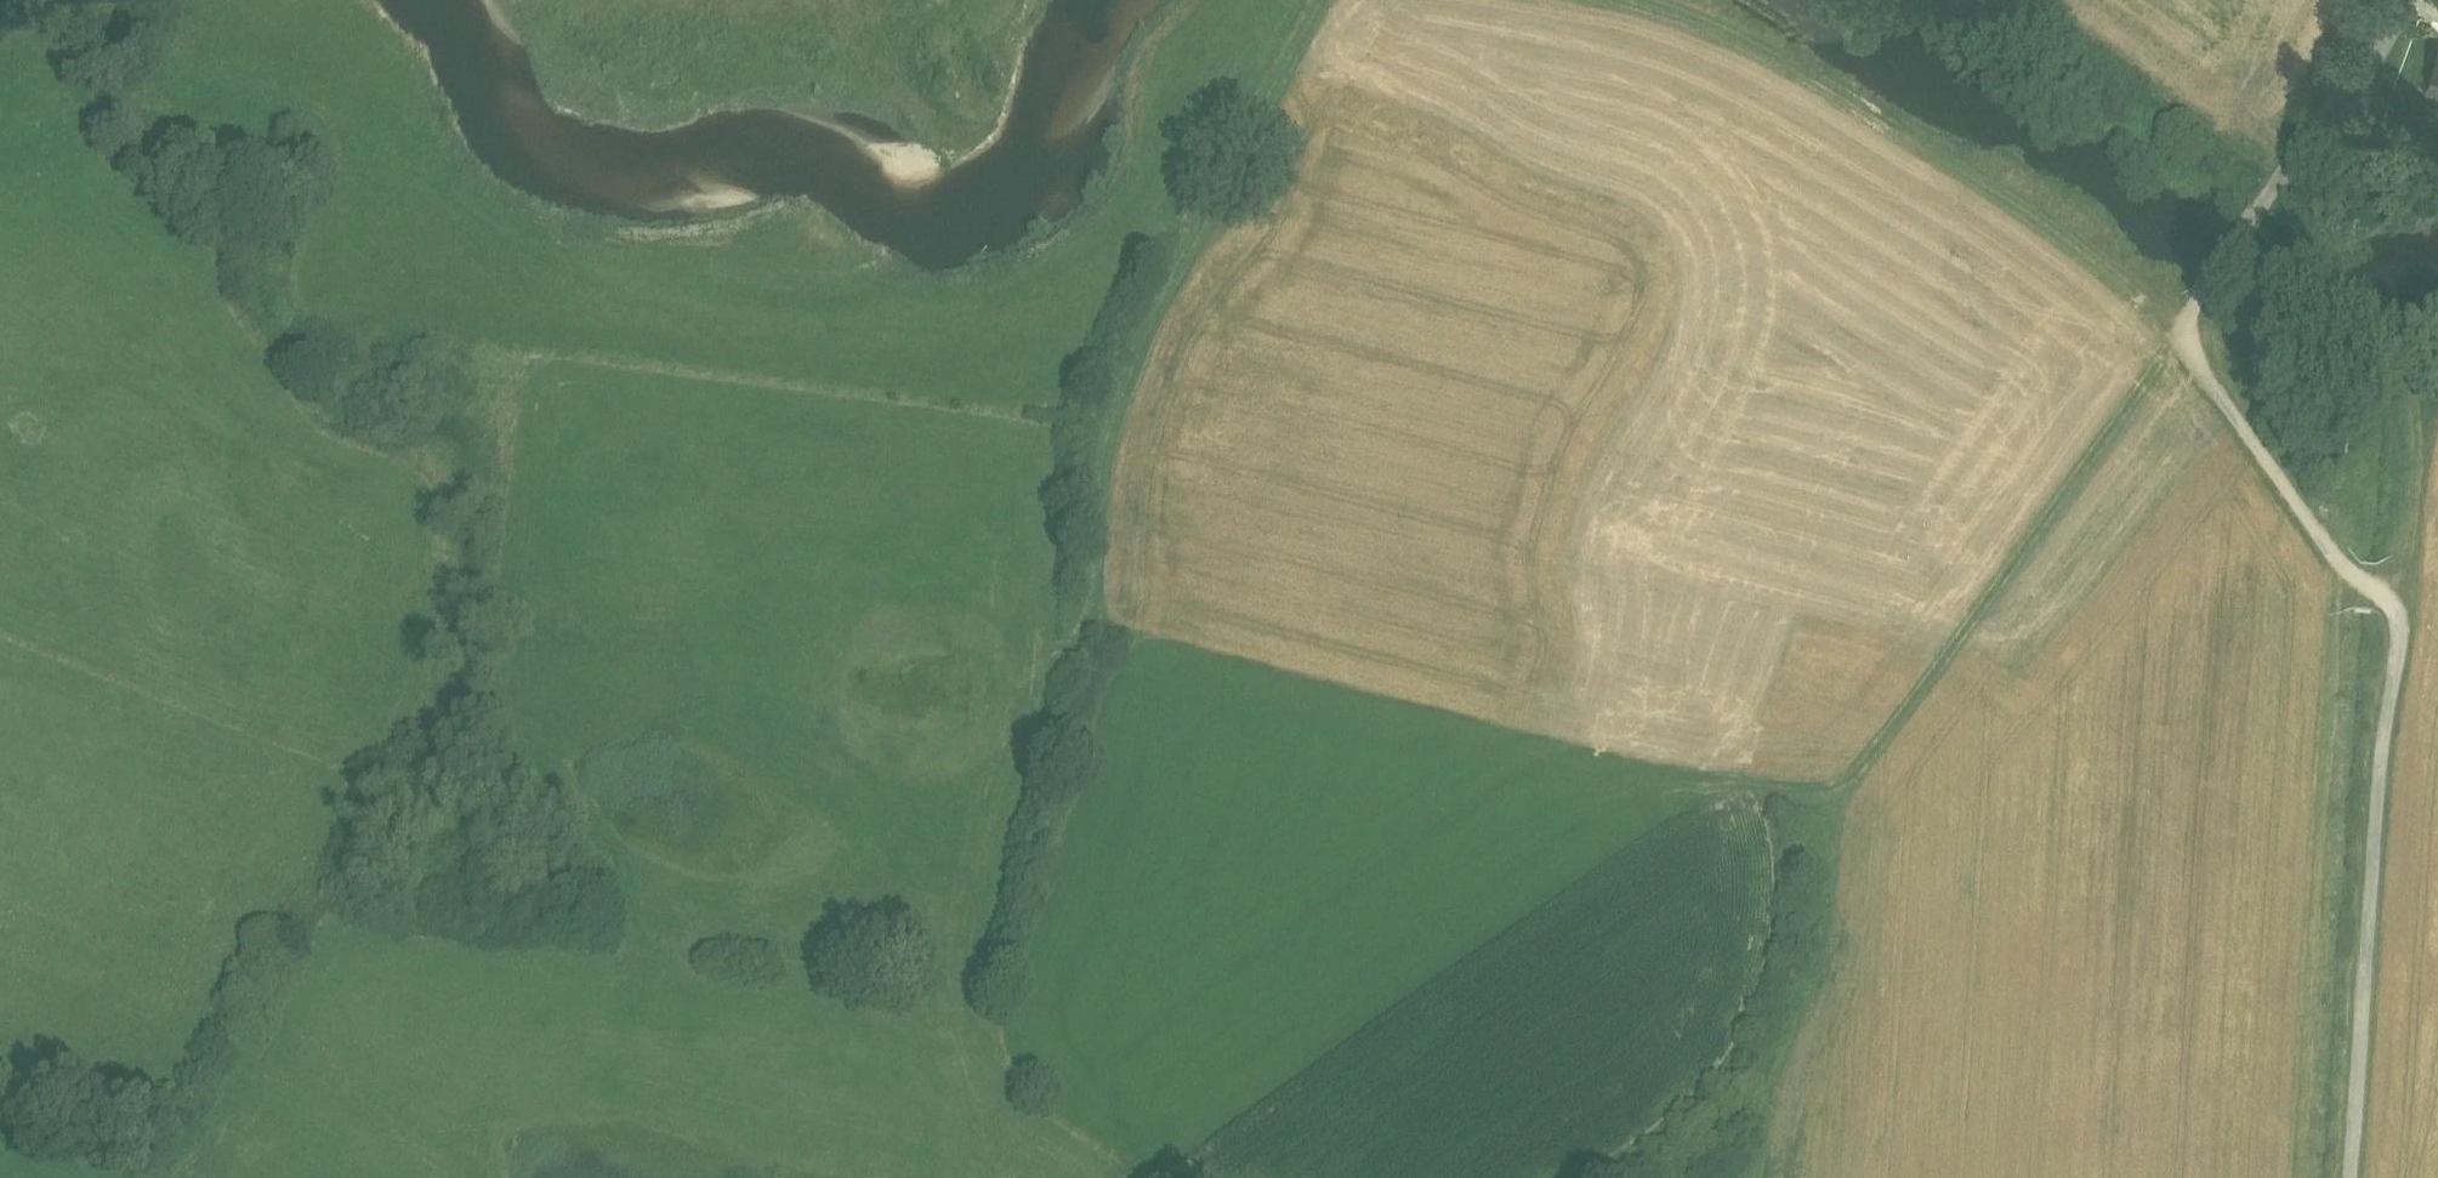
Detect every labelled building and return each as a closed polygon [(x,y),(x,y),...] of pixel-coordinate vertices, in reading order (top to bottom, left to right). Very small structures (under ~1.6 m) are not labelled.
[(2425,84),(2437,89),(2437,47),(2425,84)]
